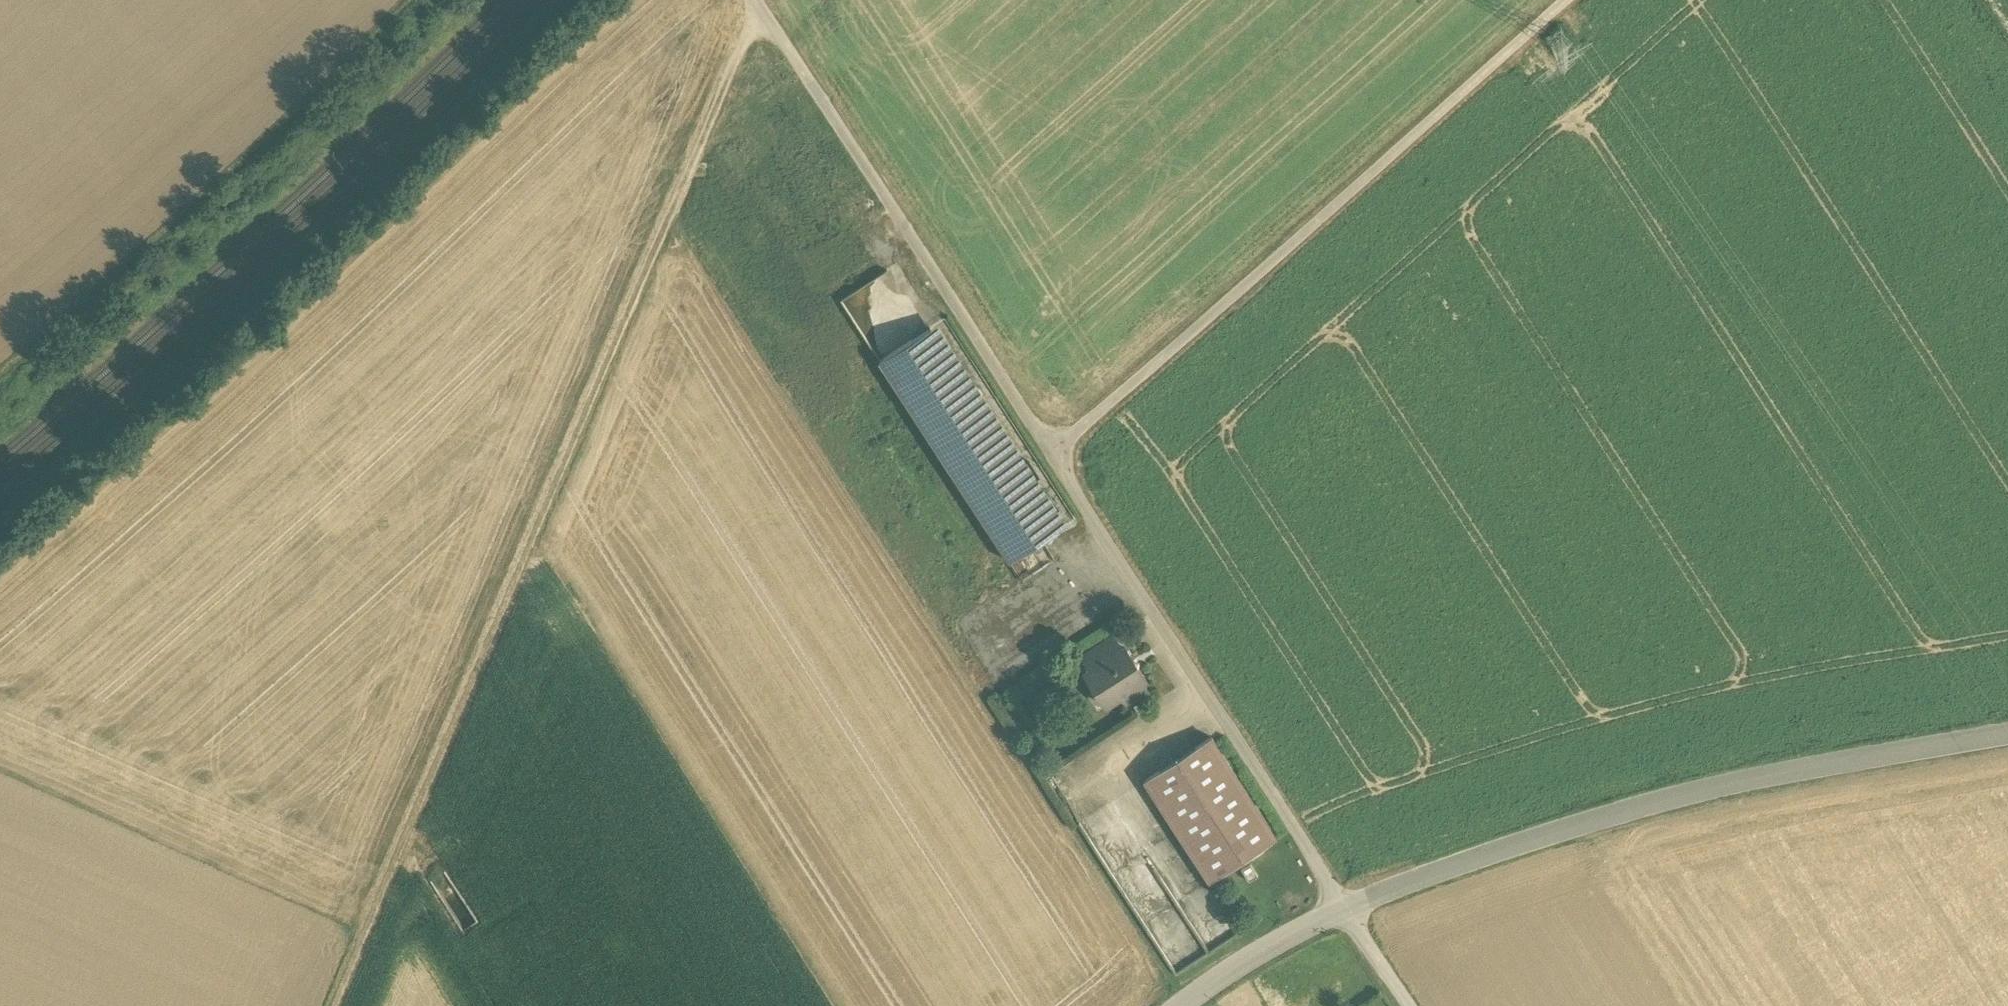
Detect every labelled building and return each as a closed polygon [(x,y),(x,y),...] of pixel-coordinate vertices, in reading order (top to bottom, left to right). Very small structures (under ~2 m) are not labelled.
[(939,322),(889,355),(1020,556),(1069,524),(939,322)] [(1113,637),(1084,657),(1091,669),(1121,650),(1113,637)] [(1091,669),(1085,673),(1096,691),(1103,687),(1113,702),(1122,696),(1128,705),(1135,700),(1141,702),(1142,696),(1149,692),(1143,683),(1146,680),(1125,647),(1091,669)] [(1211,737),(1144,781),(1209,881),(1276,838),(1211,737)] [(1258,876),(1251,864),(1241,870),(1248,882),(1258,876)]
